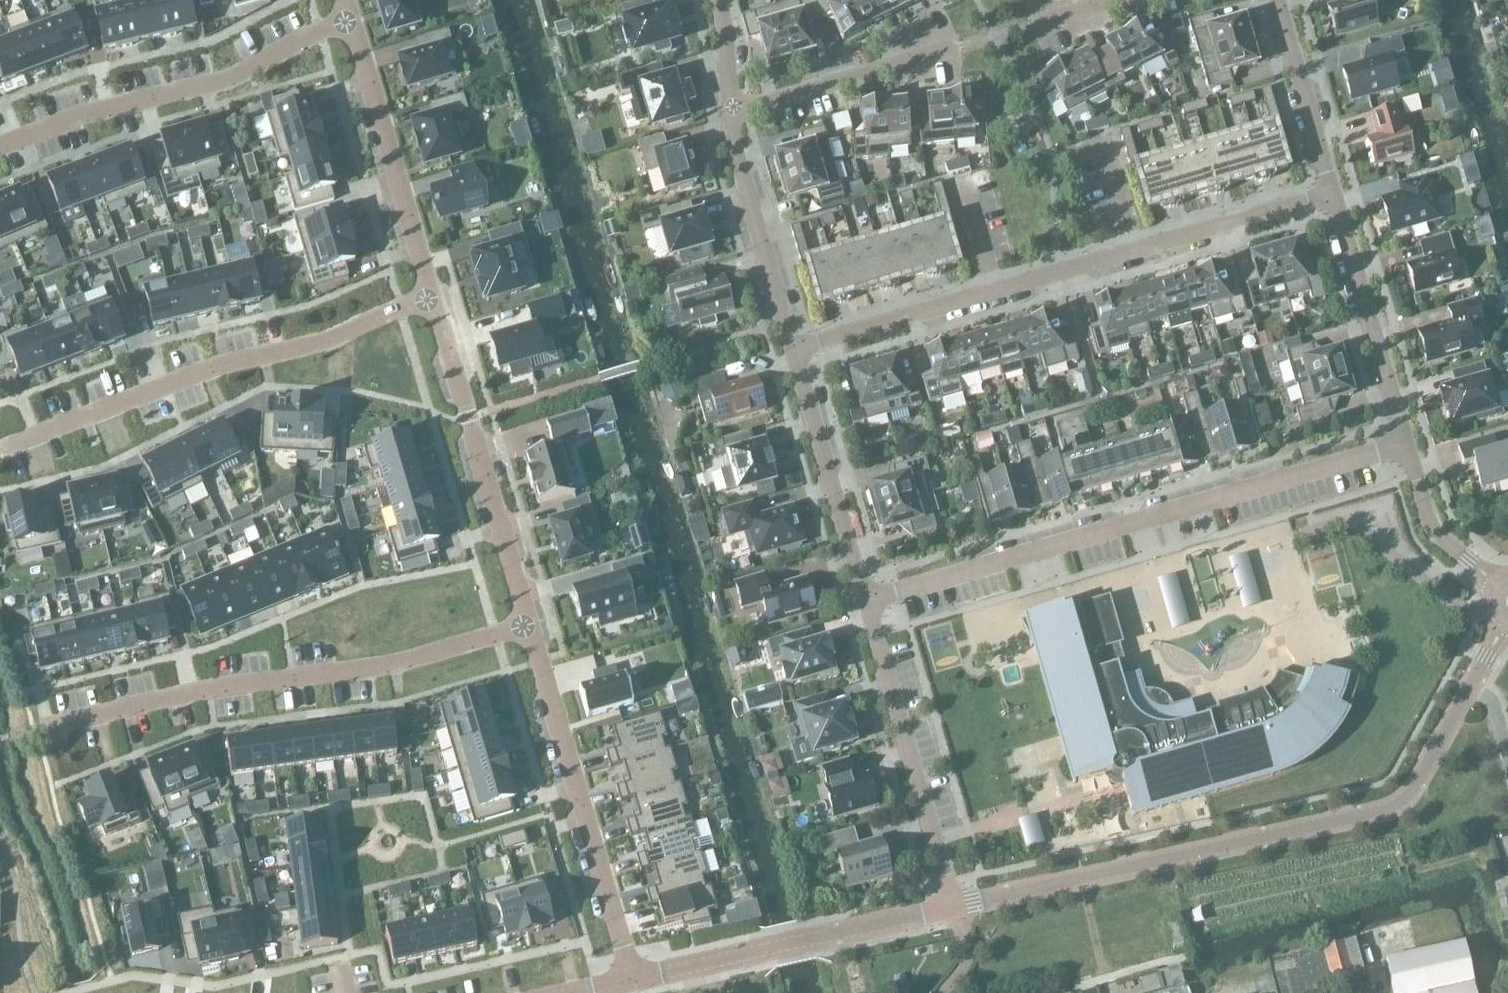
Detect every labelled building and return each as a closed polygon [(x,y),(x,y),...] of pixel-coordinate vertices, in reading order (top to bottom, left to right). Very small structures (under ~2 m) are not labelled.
[(117,0),(114,0),(94,5),(105,49),(124,45),(124,47),(128,46),(117,0)] [(141,0),(117,0),(128,46),(132,45),(132,43),(150,38),(141,0)] [(164,0),(141,0),(150,38),(168,34),(169,37),(173,36),(164,0)] [(173,36),(177,35),(176,32),(195,28),(188,0),(164,0),(173,36)] [(380,8),(379,8),(380,10),(381,10),(383,17),(382,18),(383,20),(387,33),(387,35),(389,35),(418,26),(411,0),(377,0),(380,8)] [(627,45),(631,43),(634,52),(654,46),(656,54),(671,50),(669,42),(677,39),(675,31),(680,29),(676,15),(671,17),(668,8),(656,11),(652,0),(643,0),(622,6),(626,20),(625,20),(627,29),(623,30),(627,45)] [(776,6),(792,61),(810,56),(809,53),(814,52),(806,24),(819,20),(811,0),(798,0),(776,6)] [(819,20),(831,14),(844,40),(865,30),(864,28),(863,28),(849,0),(811,0),(819,20)] [(863,28),(864,28),(882,19),(873,0),(849,0),(863,28)] [(882,19),(902,9),(897,0),(873,0),(882,19)] [(902,9),(920,0),(897,0),(902,9)] [(1329,7),(1338,37),(1378,26),(1370,0),(1339,0),(1340,4),(1329,7)] [(754,12),(742,16),(749,40),(760,37),(769,65),(773,63),(774,66),(792,61),(776,6),(754,13),(754,12)] [(49,17),(52,26),(53,25),(65,59),(86,51),(74,17),(70,8),(49,17)] [(1199,56),(1254,40),(1249,23),(1246,23),(1245,19),(1217,27),(1213,15),(1189,22),(1192,34),(1193,34),(1199,56)] [(1183,29),(1180,17),(1161,22),(1164,34),(1183,29)] [(1146,22),(1125,33),(1126,34),(1142,66),(1147,76),(1166,67),(1169,72),(1181,66),(1170,43),(1159,49),(1146,22)] [(45,66),(33,33),(30,24),(8,32),(12,41),(13,41),(25,74),(45,66)] [(65,59),(53,25),(52,26),(33,33),(45,66),(65,59)] [(447,32),(420,40),(424,53),(399,61),(402,69),(401,69),(404,81),(405,81),(408,90),(448,78),(441,53),(452,50),(447,32)] [(1109,50),(1100,55),(1116,88),(1127,82),(1123,75),(1142,66),(1126,34),(1107,44),(1109,50)] [(1371,47),(1374,60),(1343,70),(1352,102),(1398,88),(1389,57),(1405,53),(1401,39),(1371,47)] [(1259,58),(1254,40),(1199,56),(1206,78),(1205,78),(1209,91),(1233,84),(1230,72),(1258,64),(1256,59),(1259,58)] [(13,41),(12,41),(0,45),(0,77),(2,76),(4,82),(25,74),(13,41)] [(1068,61),(1067,61),(1088,104),(1108,94),(1107,92),(1116,88),(1100,55),(1091,59),(1088,53),(1069,63),(1068,61)] [(1048,73),(1041,77),(1048,92),(1055,88),(1068,114),(1088,104),(1067,61),(1047,71),(1048,73)] [(1448,62),(1432,66),(1438,87),(1454,83),(1448,62)] [(682,117),(684,117),(680,103),(686,101),(683,89),(677,91),(673,77),(665,79),(661,66),(618,78),(623,93),(639,88),(643,102),(638,103),(642,119),(651,117),(654,126),(666,122),(667,126),(683,121),(682,117)] [(1271,88),(1262,90),(1266,102),(1274,99),(1271,88)] [(1440,93),(1446,114),(1459,110),(1453,90),(1440,93)] [(972,93),(950,95),(950,97),(954,132),(955,142),(977,140),(974,112),(982,111),(980,94),(972,95),(972,93)] [(1242,96),(1245,106),(1257,102),(1254,93),(1242,96)] [(267,116),(273,137),(317,124),(316,123),(311,103),(301,105),(298,94),(273,101),(277,113),(267,116)] [(463,94),(431,104),(435,117),(413,123),(417,138),(416,138),(420,151),(421,151),(426,165),(458,156),(446,115),(467,109),(463,94)] [(1230,100),(1233,109),(1245,106),(1242,96),(1230,100)] [(928,104),(918,105),(922,146),(955,142),(954,132),(950,97),(928,100),(928,104)] [(1194,103),(1197,112),(1209,109),(1206,99),(1194,103)] [(1274,99),(1266,102),(1269,114),(1278,111),(1274,99)] [(866,134),(853,135),(856,160),(891,157),(890,150),(885,102),(862,105),(866,134)] [(885,102),(890,150),(912,147),(907,102),(885,104),(885,102)] [(1159,102),(1148,105),(1151,115),(1162,112),(1159,102)] [(1182,106),(1185,116),(1197,112),(1194,103),(1182,106)] [(1368,140),(1375,167),(1396,161),(1396,162),(1412,158),(1411,156),(1414,156),(1406,129),(1402,130),(1396,109),(1373,115),(1379,137),(1368,140)] [(1278,111),(1269,114),(1273,126),(1276,125),(1281,124),(1278,111)] [(1096,121),(1099,130),(1109,127),(1106,117),(1096,120),(1096,121)] [(1149,123),(1152,132),(1164,129),(1161,119),(1149,123)] [(1088,133),(1099,130),(1096,121),(1096,120),(1085,123),(1088,133)] [(317,123),(316,123),(317,124),(273,137),(279,159),(289,156),(288,155),(323,145),(323,146),(324,146),(317,123)] [(1137,126),(1140,136),(1152,132),(1149,123),(1137,126)] [(199,124),(184,128),(198,176),(221,169),(218,158),(229,154),(222,130),(211,133),(208,124),(199,127),(199,124)] [(1269,173),(1289,168),(1276,125),(1273,126),(1253,132),(1263,166),(1266,165),(1269,173)] [(165,147),(153,150),(161,174),(164,186),(176,182),(198,176),(184,128),(170,132),(171,135),(163,137),(165,147)] [(800,135),(804,147),(776,155),(777,160),(775,160),(780,178),(820,167),(834,162),(828,140),(824,128),(800,135)] [(1130,128),(1121,131),(1124,143),(1133,140),(1130,128)] [(1230,139),(1242,181),(1262,175),(1259,167),(1263,166),(1253,132),(1230,139)] [(639,143),(647,172),(659,169),(666,192),(680,188),(681,191),(692,187),(691,185),(696,183),(685,145),(667,150),(663,136),(639,143)] [(1222,187),(1242,181),(1230,139),(1207,145),(1216,179),(1220,178),(1222,187)] [(1133,140),(1124,143),(1128,154),(1137,152),(1133,140)] [(294,176),(329,166),(323,146),(323,145),(288,155),(289,156),(294,175),(294,176)] [(1183,152),(1196,195),(1216,189),(1213,180),(1216,179),(1207,145),(1183,152)] [(110,157),(126,199),(147,191),(131,149),(125,152),(110,157)] [(1137,152),(1128,154),(1131,167),(1136,165),(1140,164),(1137,152)] [(1176,200),(1196,195),(1183,152),(1160,158),(1170,193),(1174,192),(1176,200)] [(253,154),(243,157),(246,168),(256,165),(253,154)] [(1473,156),(1461,159),(1469,186),(1481,182),(1473,156)] [(126,199),(110,157),(90,165),(102,198),(101,198),(105,207),(126,199)] [(967,158),(957,161),(959,171),(970,168),(967,158)] [(1136,165),(1149,208),(1169,202),(1167,194),(1170,193),(1160,158),(1140,164),(1136,165)] [(957,161),(945,165),(948,174),(959,171),(957,161)] [(780,178),(785,196),(787,195),(788,200),(816,192),(820,204),(844,197),(840,184),(834,162),(820,167),(780,178)] [(102,198),(90,165),(69,173),(82,206),(101,198),(102,198)] [(259,175),(256,165),(246,168),(249,178),(259,175)] [(1259,167),(1262,175),(1263,181),(1270,179),(1269,173),(1266,165),(1263,166),(1259,167)] [(335,187),(329,166),(294,176),(294,175),(285,178),(295,212),(334,200),(330,189),(335,187)] [(438,206),(435,207),(435,210),(438,209),(442,220),(484,208),(476,180),(477,180),(473,166),(451,173),(454,185),(433,192),(438,206)] [(82,206),(69,173),(49,181),(61,214),(82,206)] [(892,180),(895,190),(906,187),(903,177),(892,180)] [(1213,180),(1216,189),(1217,194),(1224,192),(1222,187),(1220,178),(1216,179),(1213,180)] [(1402,193),(1382,199),(1392,233),(1441,219),(1431,184),(1428,185),(1426,178),(1400,185),(1402,193)] [(942,183),(933,186),(936,198),(945,195),(942,183)] [(34,196),(23,201),(19,192),(11,195),(10,193),(0,197),(0,208),(15,244),(48,230),(34,196)] [(899,195),(902,205),(914,202),(911,192),(899,195)] [(1171,208),(1174,207),(1178,206),(1176,200),(1174,192),(1170,193),(1167,194),(1169,202),(1171,208)] [(948,207),(945,195),(936,198),(940,209),(948,207)] [(249,201),(236,205),(238,213),(251,209),(249,201)] [(702,248),(710,245),(707,236),(711,235),(707,222),(704,223),(701,214),(694,216),(690,203),(666,210),(670,223),(663,225),(672,256),(687,251),(689,257),(703,253),(702,248)] [(332,219),(328,207),(294,217),(304,252),(351,238),(348,226),(345,227),(342,216),(332,219)] [(943,222),(947,221),(952,219),(948,207),(940,209),(943,222)] [(0,208),(0,251),(15,244),(0,208)] [(251,209),(241,212),(243,222),(254,220),(251,209)] [(559,231),(554,215),(541,219),(545,235),(559,231)] [(820,219),(823,228),(835,225),(832,215),(820,219)] [(1474,222),(1480,242),(1494,238),(1488,218),(1474,222)] [(939,270),(959,264),(947,221),(943,222),(923,228),(933,262),(936,261),(939,270)] [(146,224),(136,227),(140,237),(150,233),(146,224)] [(803,236),(800,224),(791,227),(795,239),(803,236)] [(488,301),(522,291),(509,247),(524,242),(520,225),(489,234),(493,250),(474,255),(475,258),(472,259),(476,273),(479,273),(483,284),(479,285),(484,299),(487,298),(488,301)] [(209,226),(198,229),(200,239),(211,236),(209,226)] [(140,237),(136,227),(126,231),(130,241),(140,237)] [(900,234),(912,277),(932,272),(929,263),(933,262),(923,228),(900,234)] [(200,239),(198,229),(188,231),(190,241),(200,239)] [(893,283),(912,277),(900,234),(877,241),(887,276),(890,275),(893,283)] [(1450,254),(1453,253),(1448,235),(1421,243),(1426,260),(1407,265),(1416,294),(1458,282),(1450,254)] [(166,236),(156,239),(158,249),(169,246),(166,236)] [(807,248),(803,236),(795,239),(798,251),(807,248)] [(354,249),(351,238),(304,252),(314,286),(348,276),(345,264),(355,261),(352,250),(354,249)] [(106,239),(96,243),(100,252),(110,249),(106,239)] [(158,249),(156,239),(146,241),(148,251),(158,249)] [(854,248),(866,291),(886,285),(883,277),(887,276),(877,241),(854,248)] [(1288,299),(1310,293),(1312,300),(1325,297),(1316,265),(1304,268),(1297,243),(1292,244),(1291,242),(1273,247),(1288,299)] [(100,252),(96,243),(86,246),(90,256),(100,252)] [(1259,281),(1247,285),(1254,309),(1267,305),(1288,299),(1273,247),(1256,252),(1256,255),(1252,256),(1259,281)] [(807,248),(798,251),(802,263),(807,261),(810,260),(807,248)] [(846,297),(866,291),(854,248),(831,254),(841,289),(844,288),(846,297)] [(831,254),(810,260),(807,261),(819,305),(840,299),(837,290),(841,289),(831,254)] [(270,287),(264,264),(252,267),(250,257),(227,262),(230,272),(230,271),(239,306),(240,306),(261,301),(258,290),(270,287)] [(929,263),(932,272),(934,277),(940,275),(939,270),(936,261),(933,262),(929,263)] [(83,265),(73,269),(76,279),(87,275),(83,265)] [(1228,291),(1220,265),(1198,271),(1198,273),(1199,273),(1209,307),(1213,322),(1235,316),(1235,315),(1247,312),(1239,287),(1228,291)] [(239,306),(230,271),(230,272),(209,276),(218,311),(217,311),(217,312),(240,306),(239,306)] [(714,316),(734,311),(724,279),(704,285),(700,271),(666,281),(673,306),(678,305),(683,325),(699,320),(702,328),(717,324),(714,316)] [(63,273),(53,276),(56,286),(66,282),(63,273)] [(1209,307),(1199,273),(1198,273),(1178,279),(1189,313),(1209,307)] [(886,285),(887,290),(894,288),(893,283),(890,275),(887,276),(883,277),(886,285)] [(56,286),(53,276),(42,280),(46,290),(56,286)] [(218,311),(209,276),(188,282),(197,316),(217,311),(218,311)] [(176,321),(167,287),(165,277),(143,282),(154,326),(176,321)] [(1158,285),(1168,319),(1171,331),(1192,325),(1189,313),(1178,279),(1158,285)] [(20,282),(10,286),(14,296),(24,292),(20,282)] [(197,316),(188,282),(167,287),(176,321),(197,316)] [(1137,291),(1147,325),(1148,325),(1168,319),(1158,285),(1137,291)] [(10,286),(0,290),(4,300),(14,296),(10,286)] [(837,290),(840,299),(841,304),(848,302),(846,297),(844,288),(841,289),(837,290)] [(1147,325),(1137,291),(1117,297),(1116,297),(1129,341),(1151,335),(1148,325),(1147,325)] [(577,293),(563,297),(569,317),(583,313),(577,293)] [(1117,297),(1117,295),(1094,302),(1102,327),(1090,331),(1097,355),(1130,346),(1129,341),(1116,297),(1117,297)] [(87,305),(103,347),(124,339),(120,330),(131,326),(122,302),(111,306),(108,297),(87,305)] [(566,318),(560,299),(529,308),(535,329),(492,341),(500,369),(511,366),(515,378),(534,372),(531,360),(545,356),(541,341),(555,337),(550,322),(566,318)] [(1421,339),(1418,345),(1421,354),(1425,356),(1428,364),(1474,350),(1468,329),(1483,325),(1476,300),(1448,309),(1452,322),(1418,331),(1421,339)] [(103,347),(87,305),(67,313),(70,322),(82,355),(82,356),(104,348),(103,347)] [(82,355),(70,322),(67,313),(45,321),(49,330),(50,330),(62,363),(82,355)] [(1060,340),(1053,314),(1031,320),(1031,322),(1032,322),(1042,356),(1041,356),(1046,371),(1068,364),(1079,360),(1072,336),(1060,340)] [(1032,322),(1031,322),(1011,328),(1021,362),(1022,362),(1041,356),(1042,356),(1032,322)] [(42,370),(29,337),(30,337),(27,328),(0,338),(4,347),(4,366),(15,362),(21,378),(29,376),(42,370)] [(1000,368),(1003,378),(1025,371),(1022,362),(1021,362),(1011,328),(991,334),(1000,368)] [(1260,332),(1264,347),(1277,343),(1272,328),(1260,332)] [(62,363),(50,330),(49,330),(30,337),(29,337),(42,370),(62,363)] [(1000,368),(991,334),(970,340),(980,374),(1000,368)] [(970,340),(950,346),(949,346),(959,380),(960,380),(980,374),(970,340)] [(950,346),(949,344),(927,350),(935,376),(923,380),(930,404),(942,400),(942,401),(964,394),(960,380),(959,380),(949,346),(950,346)] [(1287,352),(1297,385),(1309,382),(1309,383),(1349,371),(1344,353),(1342,354),(1340,349),(1315,356),(1312,345),(1287,352)] [(1204,366),(1216,362),(1213,352),(1201,355),(1204,366)] [(1191,369),(1204,366),(1201,355),(1188,359),(1191,369)] [(682,363),(685,374),(695,370),(692,359),(682,363)] [(873,364),(888,415),(922,405),(915,381),(903,385),(896,360),(891,361),(890,359),(873,364)] [(858,398),(846,401),(853,425),(888,415),(873,364),(855,369),(856,371),(851,372),(858,398)] [(1162,378),(1174,374),(1171,364),(1159,367),(1162,378)] [(1447,405),(1453,423),(1477,416),(1479,421),(1502,414),(1496,393),(1491,394),(1482,365),(1453,374),(1457,387),(1443,392),(1444,394),(1440,395),(1444,406),(1447,405)] [(1150,381),(1162,378),(1159,367),(1147,371),(1150,381)] [(1354,389),(1349,371),(1309,383),(1309,382),(1297,385),(1303,407),(1296,410),(1300,423),(1331,413),(1328,402),(1353,394),(1352,390),(1354,389)] [(695,381),(699,396),(711,392),(720,423),(765,410),(756,378),(727,386),(723,373),(695,381)] [(1236,405),(1222,409),(1234,452),(1261,444),(1242,380),(1234,382),(1239,400),(1236,405)] [(1197,393),(1190,395),(1209,460),(1234,452),(1222,409),(1207,413),(1202,411),(1197,393)] [(1169,424),(1170,426),(1182,467),(1209,460),(1190,395),(1182,397),(1187,415),(1185,420),(1169,424)] [(1046,400),(1034,404),(1037,414),(1049,411),(1046,400)] [(297,453),(300,403),(288,403),(287,405),(276,405),(276,415),(263,415),(261,451),(297,453)] [(312,404),(300,403),(297,453),(333,454),(335,418),(323,418),(323,407),(312,407),(312,404)] [(1021,408),(1024,418),(1037,414),(1034,404),(1021,408)] [(539,503),(575,493),(567,464),(573,462),(567,441),(592,434),(585,411),(547,423),(554,447),(525,456),(529,471),(528,471),(533,489),(534,488),(539,503)] [(1004,412),(992,416),(995,426),(1007,423),(1004,412)] [(1055,423),(1064,457),(1056,459),(1068,501),(1121,485),(1126,491),(1133,484),(1132,482),(1182,467),(1170,426),(1092,449),(1082,415),(1055,423)] [(983,430),(986,429),(995,426),(992,416),(980,420),(983,430)] [(238,456),(222,424),(202,434),(218,466),(238,456)] [(414,457),(408,435),(399,438),(395,427),(379,431),(383,443),(364,448),(371,470),(380,468),(380,467),(414,457)] [(721,439),(722,441),(723,440),(727,456),(729,455),(732,467),(721,471),(727,491),(738,487),(739,490),(774,480),(770,468),(774,467),(770,455),(767,456),(763,444),(759,445),(755,431),(757,431),(756,429),(721,439)] [(218,466),(202,434),(183,444),(199,476),(200,475),(218,466)] [(1481,488),(1507,481),(1507,447),(1498,450),(1494,437),(1458,447),(1464,465),(1474,463),(1481,488)] [(1030,441),(1022,444),(1041,508),(1068,501),(1056,459),(1055,458),(1040,462),(1035,459),(1030,441)] [(199,476),(183,444),(164,454),(184,494),(204,484),(200,475),(199,476)] [(1017,469),(1003,473),(1015,516),(1041,508),(1022,444),(1015,446),(1020,464),(1017,469)] [(184,494),(164,454),(144,464),(149,474),(138,479),(153,510),(184,494)] [(420,477),(414,457),(380,467),(380,468),(386,488),(420,477)] [(870,491),(875,509),(926,493),(920,472),(928,470),(924,457),(892,466),(896,478),(871,486),(872,490),(870,491)] [(1015,516),(1003,473),(988,477),(983,475),(978,457),(970,459),(988,524),(1015,516)] [(347,477),(347,466),(337,465),(336,476),(347,477)] [(346,488),(347,477),(336,476),(336,487),(346,488)] [(426,497),(420,477),(386,488),(378,490),(384,511),(392,508),(426,498),(426,497)] [(106,480),(92,483),(103,531),(126,526),(123,514),(135,512),(130,487),(118,490),(116,480),(107,482),(106,480)] [(103,531),(92,483),(77,486),(78,489),(69,491),(72,500),(60,503),(65,528),(77,525),(80,536),(103,531)] [(277,486),(262,493),(264,508),(280,501),(277,486)] [(321,486),(321,498),(333,499),(334,487),(321,486)] [(926,493),(875,509),(880,527),(882,526),(884,531),(909,523),(912,535),(937,528),(926,493)] [(293,496),(286,499),(291,510),(298,507),(293,496)] [(427,497),(426,497),(426,498),(392,508),(398,528),(398,529),(433,519),(433,520),(434,519),(427,497)] [(581,526),(595,522),(588,498),(563,506),(567,518),(549,523),(562,567),(591,559),(581,526)] [(32,499),(7,505),(10,517),(4,518),(8,533),(13,532),(18,554),(61,544),(52,507),(35,511),(32,499)] [(291,510),(286,499),(279,502),(281,508),(284,513),(291,510)] [(351,499),(341,502),(344,511),(347,522),(357,519),(354,508),(351,499)] [(253,513),(249,504),(239,508),(244,518),(253,513)] [(724,513),(730,536),(745,532),(750,549),(755,547),(758,555),(781,548),(782,552),(801,547),(799,543),(804,542),(794,507),(756,518),(752,505),(724,513)] [(244,518),(239,508),(229,512),(234,522),(244,518)] [(985,524),(981,512),(969,515),(973,527),(985,524)] [(357,519),(347,522),(350,532),(360,529),(357,519)] [(439,540),(433,520),(433,519),(398,529),(398,528),(389,531),(399,565),(401,564),(428,557),(438,554),(434,542),(439,540)] [(214,531),(210,521),(200,526),(204,535),(214,531)] [(255,528),(252,521),(241,525),(244,533),(255,528)] [(244,533),(241,525),(230,530),(233,538),(244,533)] [(204,535),(200,526),(190,530),(194,540),(204,535)] [(328,530),(303,540),(322,585),(323,585),(347,575),(338,554),(339,554),(338,550),(337,551),(328,530)] [(322,585),(303,540),(279,550),(298,595),(297,595),(297,596),(323,586),(323,585),(322,585)] [(208,549),(204,542),(193,547),(197,554),(208,549)] [(197,554),(193,547),(182,551),(186,559),(197,554)] [(298,595),(279,550),(255,560),(273,605),(297,595),(298,595)] [(430,566),(428,557),(401,564),(404,574),(430,566)] [(1233,561),(1246,607),(1258,604),(1244,558),(1233,561)] [(616,579),(573,591),(582,622),(598,617),(601,627),(618,622),(635,616),(633,607),(634,607),(625,578),(644,572),(641,559),(612,567),(616,579)] [(273,605),(255,560),(231,570),(249,615),(273,605)] [(142,579),(140,569),(139,569),(129,571),(131,582),(142,579)] [(249,615),(231,570),(207,580),(225,625),(249,615)] [(131,582),(129,571),(118,574),(121,584),(131,582)] [(736,584),(743,608),(763,602),(769,624),(816,611),(806,579),(768,590),(764,576),(736,584)] [(1187,624),(1173,578),(1161,581),(1175,627),(1187,624)] [(100,589),(97,579),(87,581),(89,592),(100,589)] [(225,625),(207,580),(182,590),(200,635),(225,625)] [(89,592),(87,581),(76,584),(79,594),(89,592)] [(54,583),(43,586),(46,596),(56,593),(54,583)] [(46,596),(43,586),(33,588),(35,599),(46,596)] [(136,603),(138,612),(139,612),(147,646),(148,646),(169,641),(166,631),(178,628),(170,594),(136,603)] [(1021,622),(1020,622),(1024,628),(1027,635),(1029,641),(1031,648),(1035,647),(1040,664),(1044,679),(1060,736),(1075,786),(1110,776),(1112,779),(1114,781),(1116,783),(1120,784),(1123,783),(1132,816),(1204,796),(1271,776),(1274,775),(1286,771),(1298,765),(1309,758),(1320,750),(1329,740),(1337,729),(1345,718),(1351,705),(1356,692),(1359,679),(1342,676),(1333,674),(1321,672),(1320,676),(1305,673),(1304,680),(1278,672),(1274,679),(1270,686),(1264,691),(1257,696),(1250,699),(1207,711),(1208,717),(1197,721),(1191,702),(1173,707),(1170,702),(1167,697),(1162,694),(1157,692),(1151,691),(1145,692),(1140,673),(1121,679),(1118,667),(1126,665),(1108,602),(1075,611),(1074,608),(1064,610),(1063,606),(1026,617),(1027,620),(1022,623),(1021,622)] [(126,651),(118,617),(116,607),(94,613),(96,622),(97,622),(105,656),(125,651),(126,651)] [(147,646),(139,612),(138,612),(118,617),(126,651),(125,651),(125,652),(148,647),(148,646),(147,646)] [(84,661),(76,627),(74,617),(52,623),(63,666),(84,661)] [(105,656),(97,622),(96,622),(76,627),(84,661),(105,656)] [(63,666),(52,623),(31,628),(33,637),(26,639),(30,655),(37,654),(41,672),(53,669),(63,666)] [(787,668),(782,669),(787,683),(791,682),(792,684),(819,676),(820,682),(839,676),(835,663),(830,665),(824,641),(812,645),(808,632),(783,639),(787,652),(783,653),(787,668)] [(728,651),(733,668),(748,664),(743,647),(728,651)] [(596,685),(579,690),(587,717),(633,704),(626,677),(619,679),(615,666),(592,673),(596,685)] [(690,683),(672,688),(676,703),(694,698),(690,683)] [(783,703),(778,686),(744,696),(749,713),(783,703)] [(459,701),(449,704),(455,725),(456,726),(490,716),(484,694),(474,697),(473,692),(457,697),(459,701)] [(805,738),(791,743),(796,762),(823,754),(840,749),(839,746),(854,742),(843,706),(832,709),(828,695),(795,705),(805,738)] [(614,750),(606,752),(610,767),(611,767),(624,763),(624,762),(666,750),(665,749),(662,738),(666,737),(667,737),(660,713),(659,713),(660,713),(608,729),(608,731),(609,730),(614,729),(619,748),(614,750)] [(455,725),(446,728),(453,749),(496,736),(490,716),(456,726),(455,725)] [(397,754),(393,719),(370,722),(375,757),(397,754)] [(375,757),(370,722),(350,725),(355,760),(375,757)] [(355,760),(350,725),(330,727),(335,763),(355,760)] [(335,763),(330,727),(310,730),(314,765),(335,763)] [(408,728),(398,730),(400,741),(410,739),(408,728)] [(314,765),(310,730),(289,733),(294,768),(314,765)] [(294,768),(289,733),(269,736),(274,771),(294,768)] [(274,771),(269,736),(249,738),(254,773),(274,771)] [(496,736),(453,749),(459,770),(502,757),(502,756),(496,736)] [(254,773),(249,738),(227,741),(232,776),(254,773)] [(410,739),(400,741),(401,751),(402,751),(408,750),(411,750),(410,739)] [(630,783),(616,787),(621,802),(621,801),(634,798),(634,797),(676,784),(672,773),(677,771),(677,772),(678,772),(670,747),(670,748),(665,749),(666,750),(624,762),(624,763),(630,783)] [(193,748),(184,752),(184,749),(170,755),(188,801),(189,800),(221,787),(209,756),(208,753),(196,758),(194,752),(193,748)] [(778,754),(763,757),(765,772),(780,769),(778,754)] [(188,801),(170,755),(156,760),(157,763),(149,766),(150,769),(152,775),(141,779),(154,812),(165,807),(168,815),(191,806),(189,800),(188,801)] [(502,757),(459,770),(465,791),(508,778),(509,778),(503,756),(502,756),(502,757)] [(876,806),(873,797),(876,796),(877,794),(874,785),(872,784),(869,785),(867,776),(853,780),(847,761),(823,768),(828,787),(826,788),(835,818),(876,806)] [(423,780),(421,770),(411,771),(412,782),(423,780)] [(784,776),(768,780),(773,798),(789,794),(784,776)] [(508,778),(465,791),(474,824),(513,812),(510,801),(515,799),(509,778),(508,778)] [(424,791),(423,780),(412,782),(414,793),(424,791)] [(141,823),(133,802),(122,807),(111,781),(87,790),(92,803),(80,807),(89,830),(101,825),(106,837),(141,823)] [(640,817),(626,821),(631,837),(632,836),(631,836),(644,832),(644,831),(686,819),(686,818),(683,807),(687,806),(688,806),(680,782),(676,784),(634,797),(634,798),(640,817)] [(391,796),(390,785),(379,787),(381,797),(391,796)] [(379,787),(368,788),(370,799),(380,797),(379,787)] [(351,801),(349,791),(339,792),(340,803),(351,801)] [(340,803),(339,792),(328,794),(329,804),(340,803)] [(309,796),(298,798),(300,808),(310,807),(309,796)] [(298,798),(287,799),(289,810),(300,808),(298,798)] [(270,812),(269,802),(258,803),(259,814),(270,812)] [(259,814),(258,803),(247,805),(248,815),(259,814)] [(650,852),(636,856),(641,871),(642,871),(641,870),(654,867),(654,866),(696,854),(696,853),(693,842),(697,841),(698,841),(691,816),(690,817),(686,818),(686,819),(644,831),(644,832),(650,852)] [(321,819),(286,824),(288,846),(324,842),(324,841),(321,819)] [(1023,822),(1030,846),(1041,842),(1034,819),(1023,822)] [(836,853),(846,889),(892,875),(882,839),(858,846),(854,830),(820,840),(825,857),(836,853)] [(524,832),(500,839),(503,851),(528,844),(524,832)] [(258,851),(255,840),(245,842),(247,853),(258,851)] [(324,842),(288,846),(291,867),(326,862),(327,863),(324,841),(324,842)] [(260,861),(258,851),(247,853),(250,863),(260,861)] [(660,887),(647,890),(651,906),(652,905),(659,903),(659,902),(706,888),(706,887),(703,876),(707,875),(708,875),(701,851),(700,851),(700,852),(696,853),(696,854),(654,866),(654,867),(658,879),(660,887)] [(326,862),(291,867),(294,887),(329,882),(327,863),(326,862)] [(452,885),(449,875),(439,877),(441,887),(452,885)] [(441,887),(439,877),(428,879),(431,890),(441,887)] [(744,877),(734,880),(737,890),(747,887),(744,877)] [(539,879),(516,886),(530,933),(542,930),(541,927),(552,924),(542,889),(539,879)] [(264,880),(254,882),(256,893),(267,891),(264,880)] [(329,882),(294,887),(297,907),(332,902),(329,882)] [(412,894),(410,883),(399,886),(401,896),(412,894)] [(706,888),(659,902),(659,903),(666,925),(681,920),(688,918),(690,925),(711,921),(709,912),(717,910),(718,910),(711,885),(710,886),(706,887),(706,888)] [(399,886),(388,888),(391,898),(401,896),(399,886)] [(516,886),(482,896),(492,931),(504,927),(507,938),(518,934),(519,937),(530,933),(516,886)] [(269,901),(267,891),(256,893),(259,903),(269,901)] [(131,945),(133,956),(159,951),(156,939),(168,936),(160,899),(122,907),(127,930),(122,931),(126,946),(131,945)] [(737,911),(725,914),(729,925),(761,918),(756,901),(736,907),(737,911)] [(332,902),(297,907),(299,927),(335,923),(332,902)] [(225,962),(214,914),(215,914),(213,908),(177,916),(187,958),(199,956),(201,965),(210,963),(210,966),(225,962)] [(237,909),(215,914),(214,914),(225,962),(239,959),(239,957),(247,955),(245,945),(257,943),(252,918),(239,921),(237,909)] [(477,946),(470,911),(448,916),(455,951),(477,946)] [(455,951),(448,916),(428,921),(436,956),(455,951)] [(270,931),(267,921),(257,923),(259,934),(270,931)] [(436,956),(428,921),(408,925),(416,960),(436,956)] [(1176,922),(1167,925),(1174,948),(1184,945),(1176,922)] [(335,923),(299,927),(302,950),(338,945),(335,923)] [(416,960),(408,925),(386,930),(394,965),(416,960)] [(272,942),(270,931),(259,934),(262,944),(272,942)] [(1354,981),(1354,979),(1343,942),(1324,948),(1335,986),(1354,981)] [(1464,942),(1387,959),(1394,992),(1476,992),(1464,942)] [(1141,980),(1144,992),(1151,992),(1185,984),(1180,966),(1159,972),(1159,975),(1141,980)] [(1266,967),(1248,971),(1253,992),(1273,992),(1266,967)]
